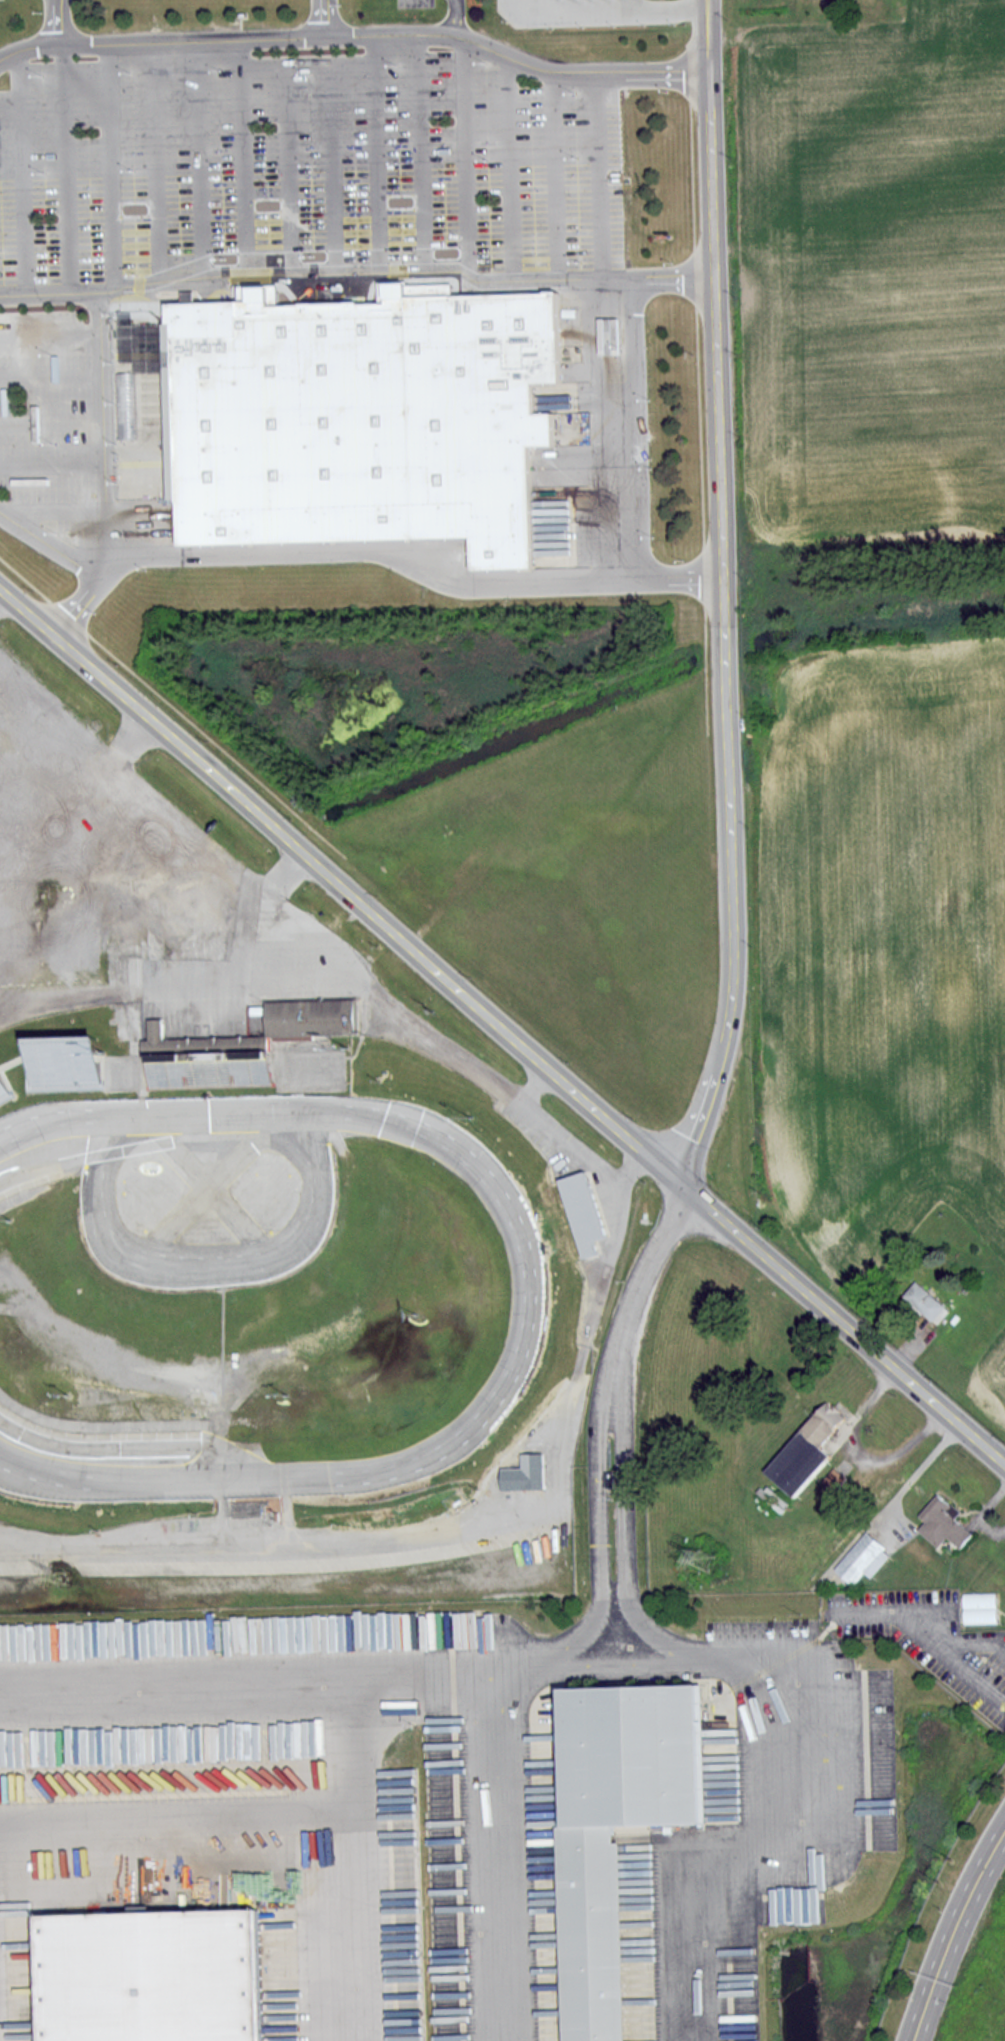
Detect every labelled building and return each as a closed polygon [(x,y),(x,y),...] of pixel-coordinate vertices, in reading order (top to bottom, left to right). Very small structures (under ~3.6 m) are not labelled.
[(538,567),(535,446),(560,445),(559,412),(539,412),(538,383),(566,381),(563,294),(413,297),(413,309),(244,314),(243,302),(172,304),(184,544),(471,536),(472,569),(538,567)] [(1,1115),(55,1099),(358,1088),(362,1046),(52,1053),(1,1069),(0,1070),(0,1116),(1,1115)] [(564,1180),(589,1258),(603,1253),(599,1241),(612,1237),(591,1172),(564,1180)] [(627,1841),(634,2040),(572,2040),(565,1825),(564,1687),(709,1682),(713,1821),(621,1824),(622,1841),(627,1841)] [(268,1908),(48,1914),(52,2040),(272,2040),(268,1908)]
